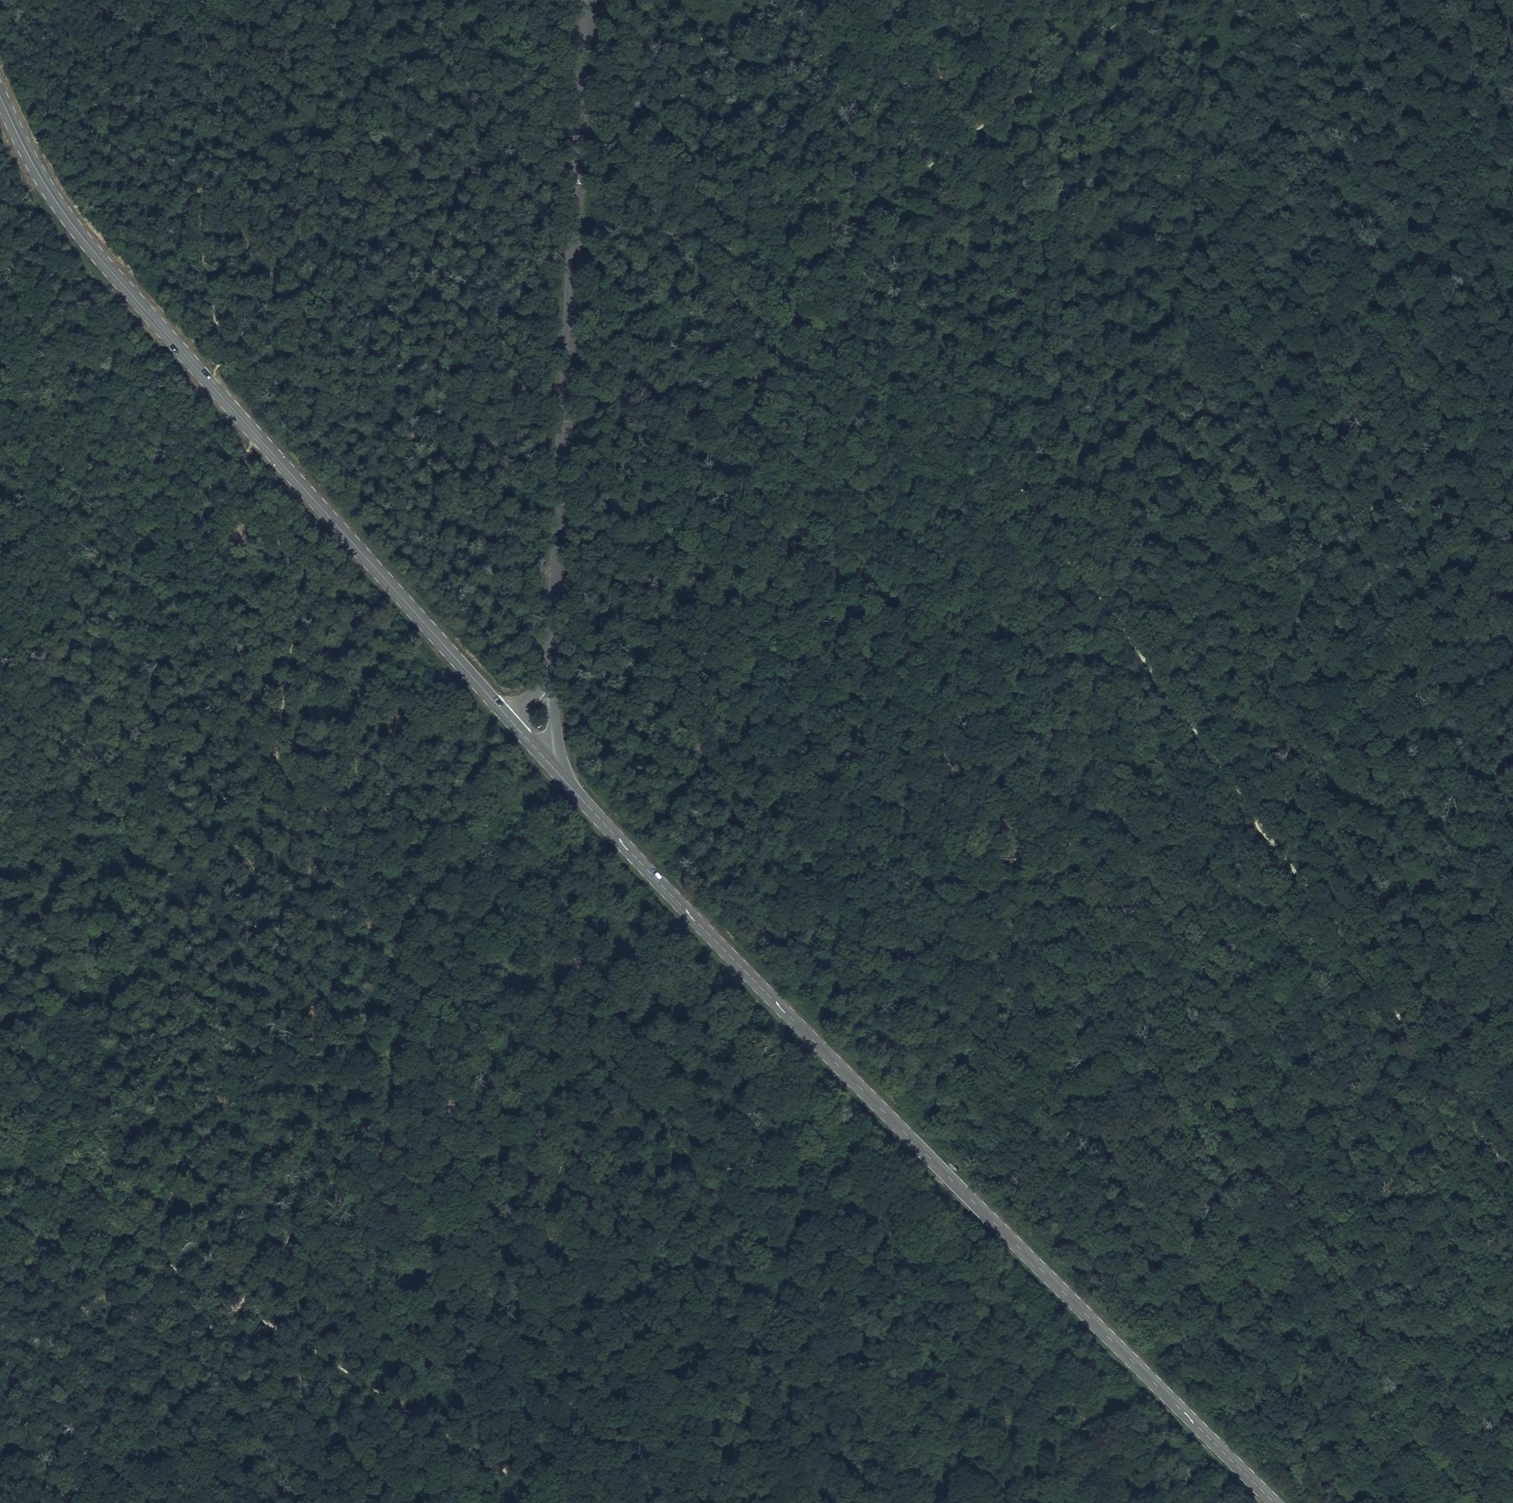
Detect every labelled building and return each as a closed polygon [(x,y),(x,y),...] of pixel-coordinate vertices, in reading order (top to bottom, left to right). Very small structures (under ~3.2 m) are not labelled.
[(14,109),(8,111),(16,129),(22,126),(14,109)]
